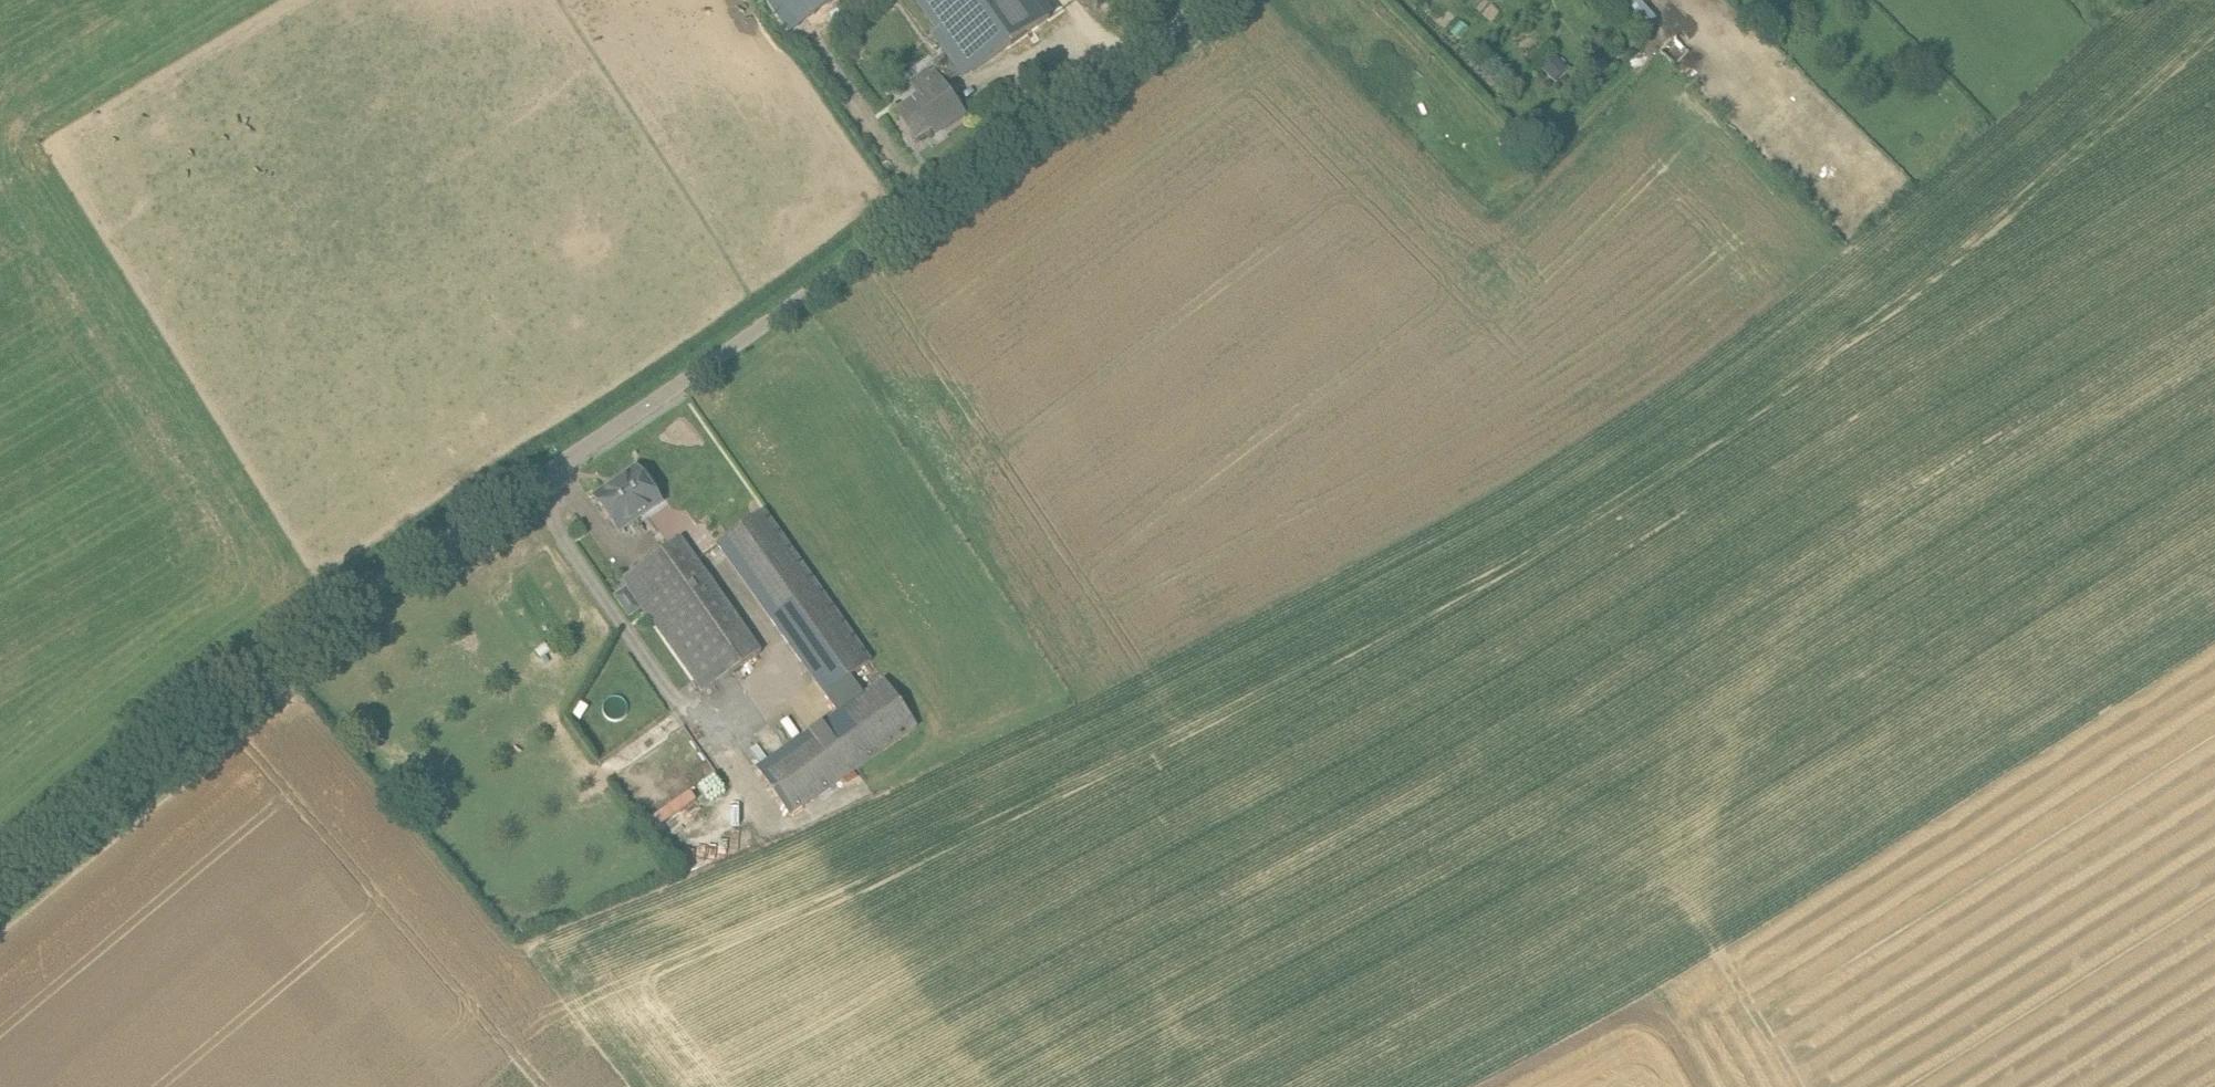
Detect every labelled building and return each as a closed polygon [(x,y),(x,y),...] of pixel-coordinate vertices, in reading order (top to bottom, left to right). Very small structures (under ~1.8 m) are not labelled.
[(830,0),(785,0),(800,21),(830,0)] [(1624,9),(1635,0),(1616,0),(1624,9)] [(1622,11),(1639,31),(1655,18),(1639,0),(1635,0),(1624,9),(1622,11)] [(944,86),(968,69),(953,47),(927,65),(929,68),(909,81),(917,94),(895,111),(916,141),(941,123),(945,129),(964,115),(944,86)] [(1555,56),(1541,69),(1553,81),(1566,68),(1555,56)] [(662,505),(648,486),(636,468),(595,497),(621,533),(662,505)] [(851,675),(871,659),(765,509),(716,544),(825,694),(851,675)] [(622,578),(703,693),(762,652),(681,536),(622,578)] [(864,692),(851,675),(825,694),(837,711),(864,692)] [(918,726),(884,678),(864,692),(837,711),(757,768),(790,816),(918,726)]
